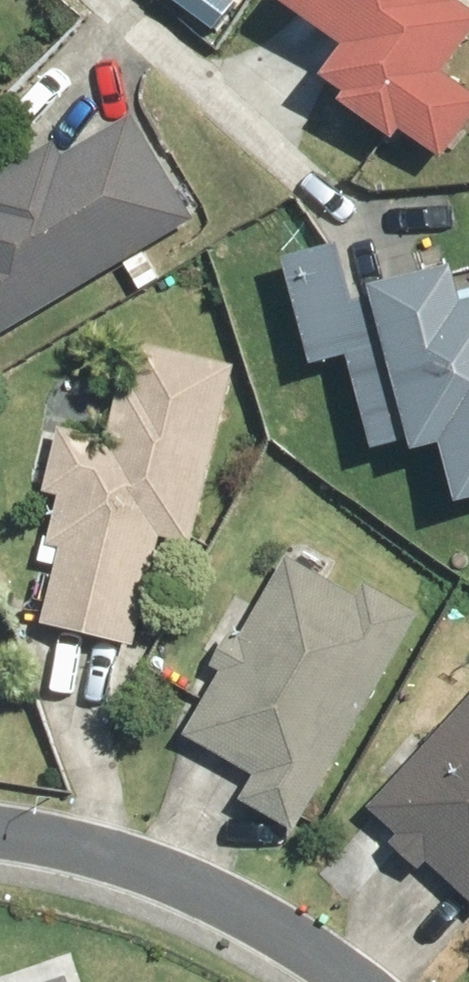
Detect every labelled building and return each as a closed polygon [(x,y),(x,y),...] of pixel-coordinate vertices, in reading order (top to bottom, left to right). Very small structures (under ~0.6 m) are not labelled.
[(281,3),(347,51),(325,81),(349,98),(343,107),(396,145),(402,136),(444,166),(468,132),(468,91),(446,74),(468,41),(468,12),(458,5),(462,0),(284,0),(281,3)] [(194,222),(131,118),(65,157),(57,143),(0,177),(0,338),(194,222)] [(463,305),(452,267),(374,288),(377,299),(355,305),(339,246),(281,262),(311,371),(349,360),(375,454),(412,443),(416,457),(444,450),(460,507),(468,504),(468,304),(463,305)] [(192,546),(233,366),(140,345),(131,386),(122,384),(109,440),(59,429),(44,495),(59,498),(47,548),(61,551),(44,627),(137,648),(161,539),(192,546)] [(298,833),(419,617),(364,586),(358,598),(286,558),(243,636),(232,630),(211,667),(222,674),(185,739),(254,778),(241,801),(298,833)] [(365,810),(397,838),(388,848),(420,876),(429,866),(468,901),(468,691),(365,810)] [(73,971),(38,981),(77,981),(73,971)]
